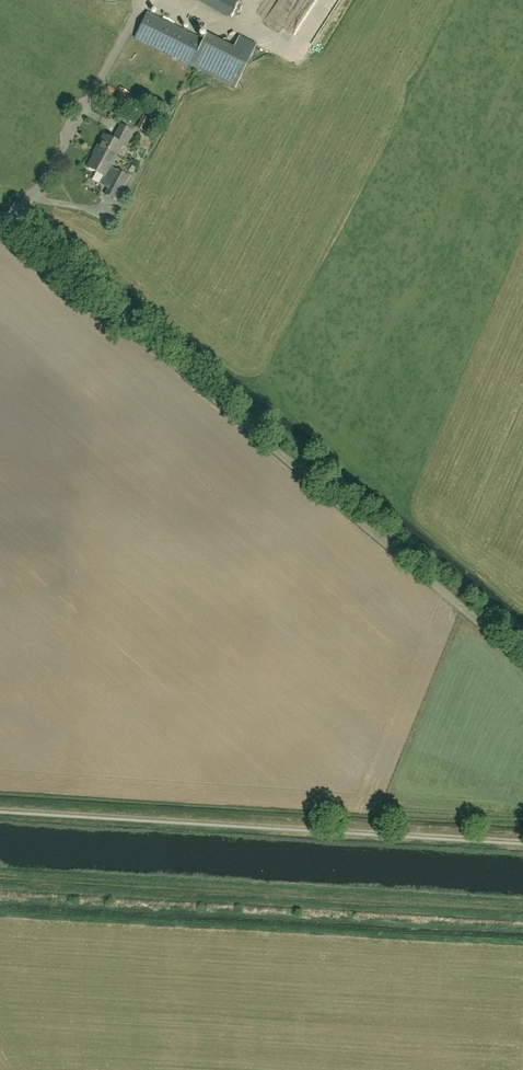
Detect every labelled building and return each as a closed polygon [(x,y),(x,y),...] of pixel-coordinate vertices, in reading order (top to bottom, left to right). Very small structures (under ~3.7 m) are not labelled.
[(194,1),(195,0),(227,17),(236,0),(192,0),(194,1)] [(134,38),(235,89),(257,44),(239,35),(233,49),(205,35),(203,39),(147,12),(134,38)] [(184,29),(194,28),(193,14),(183,14),(184,29)] [(115,90),(108,86),(105,92),(112,96),(115,90)] [(146,134),(153,121),(143,115),(136,128),(146,134)] [(97,148),(87,167),(104,177),(103,178),(105,184),(109,186),(104,194),(113,199),(120,186),(123,188),(129,177),(117,171),(117,172),(110,168),(122,146),(125,147),(133,132),(120,125),(113,140),(103,134),(96,147),(97,148)]
